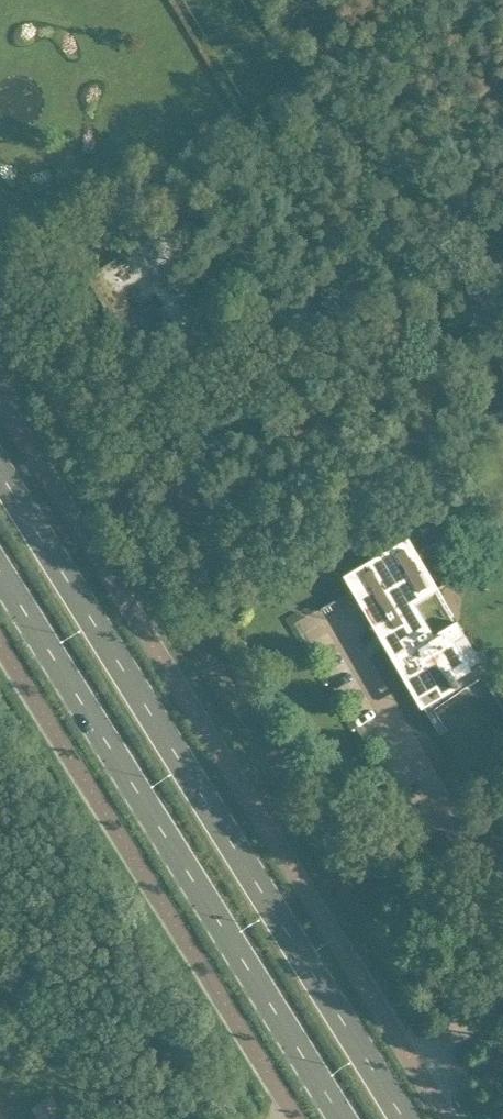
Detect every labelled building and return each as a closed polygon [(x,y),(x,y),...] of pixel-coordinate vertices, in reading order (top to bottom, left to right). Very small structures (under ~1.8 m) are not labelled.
[(204,321),(171,266),(154,239),(134,252),(137,256),(107,274),(105,270),(90,279),(115,320),(130,311),(128,308),(157,290),(166,304),(157,309),(168,326),(176,339),(204,321)] [(372,560),(345,576),(375,627),(378,626),(425,707),(431,704),(434,709),(467,690),(458,677),(472,669),(454,639),(465,633),(457,619),(454,621),(436,589),(438,587),(417,552),(380,574),(372,560)]
